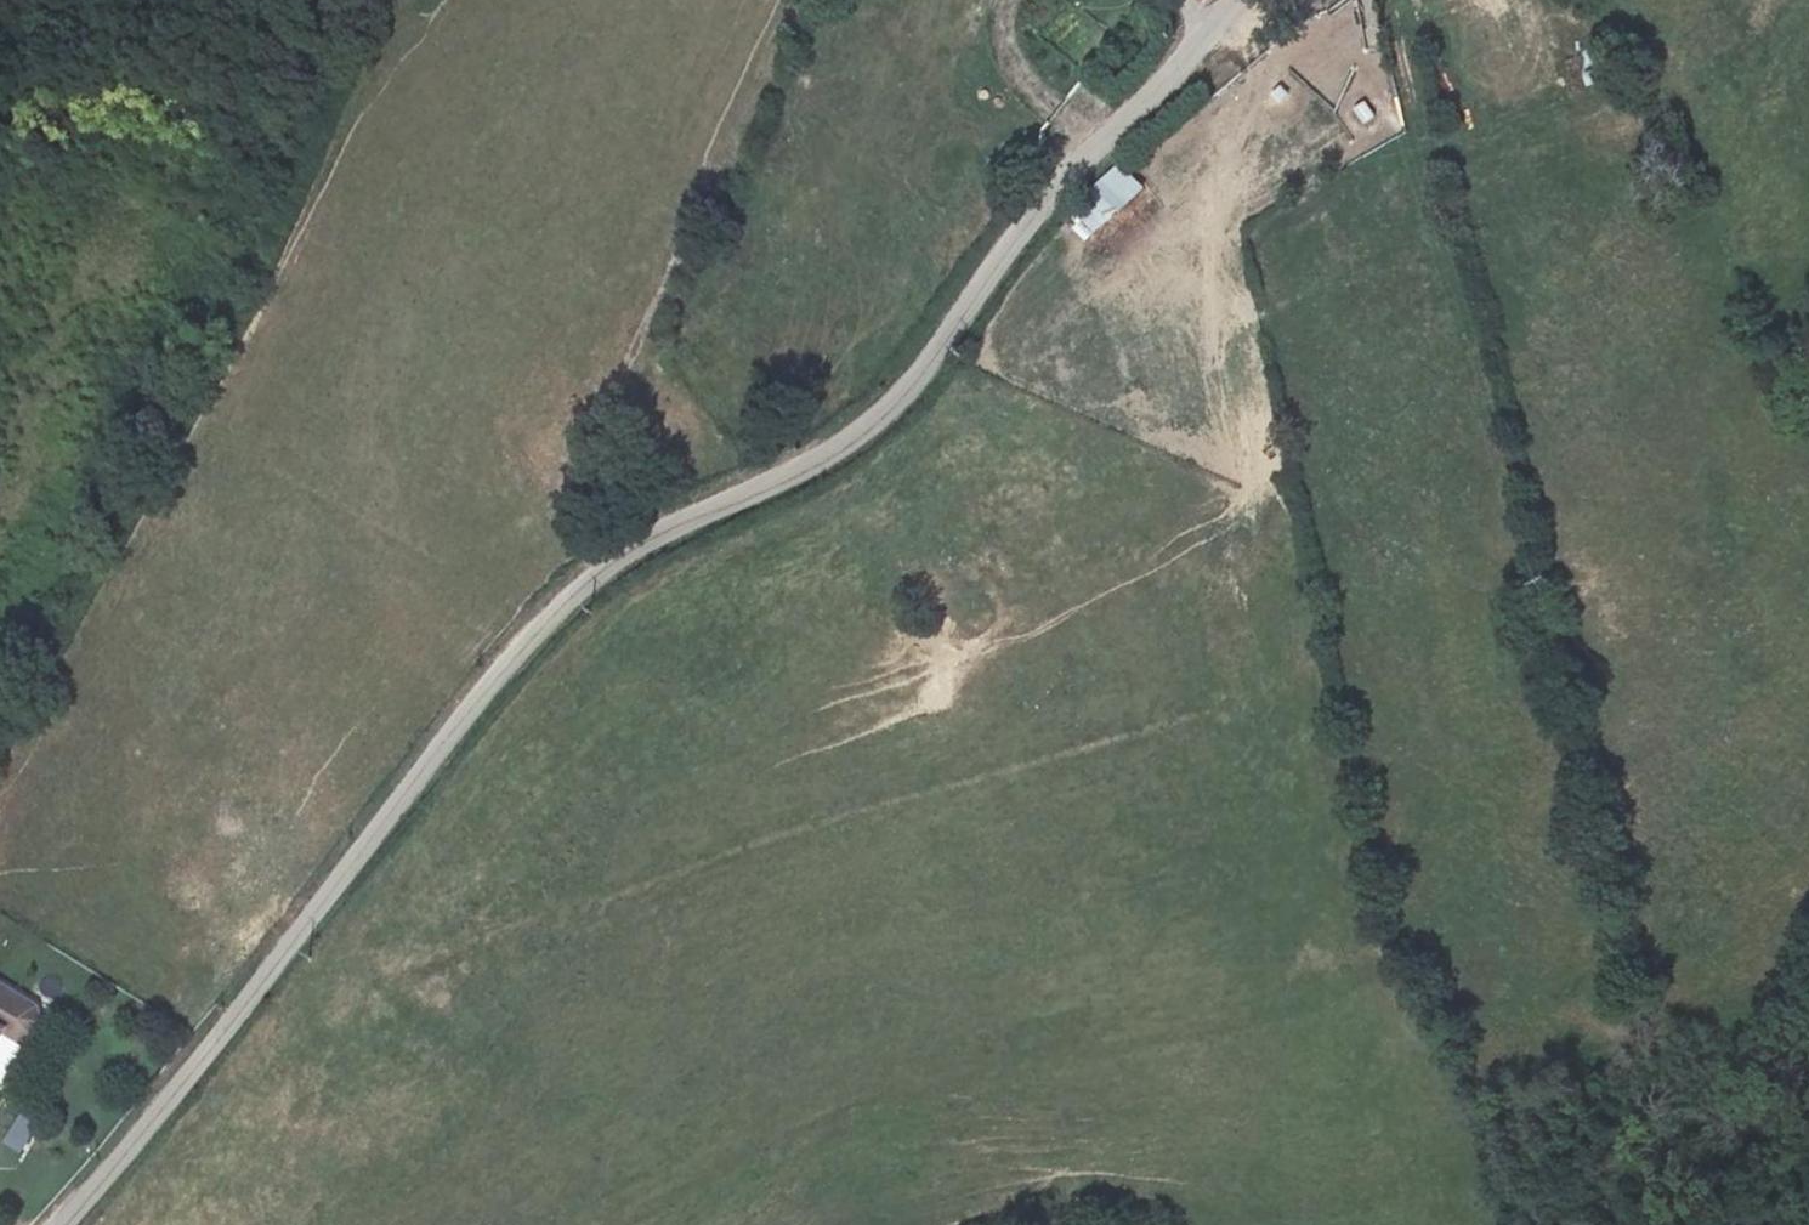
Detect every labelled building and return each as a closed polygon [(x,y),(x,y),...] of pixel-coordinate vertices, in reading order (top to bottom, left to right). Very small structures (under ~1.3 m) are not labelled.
[(1118,160),(1061,215),(1087,241),(1144,186),(1118,160)] [(3,1090),(47,1004),(0,980),(0,1088),(3,1090)] [(119,1061),(56,1019),(36,1049),(46,1056),(6,1116),(4,1153),(50,1155),(51,1137),(87,1082),(100,1090),(114,1088),(123,1075),(119,1061)]
